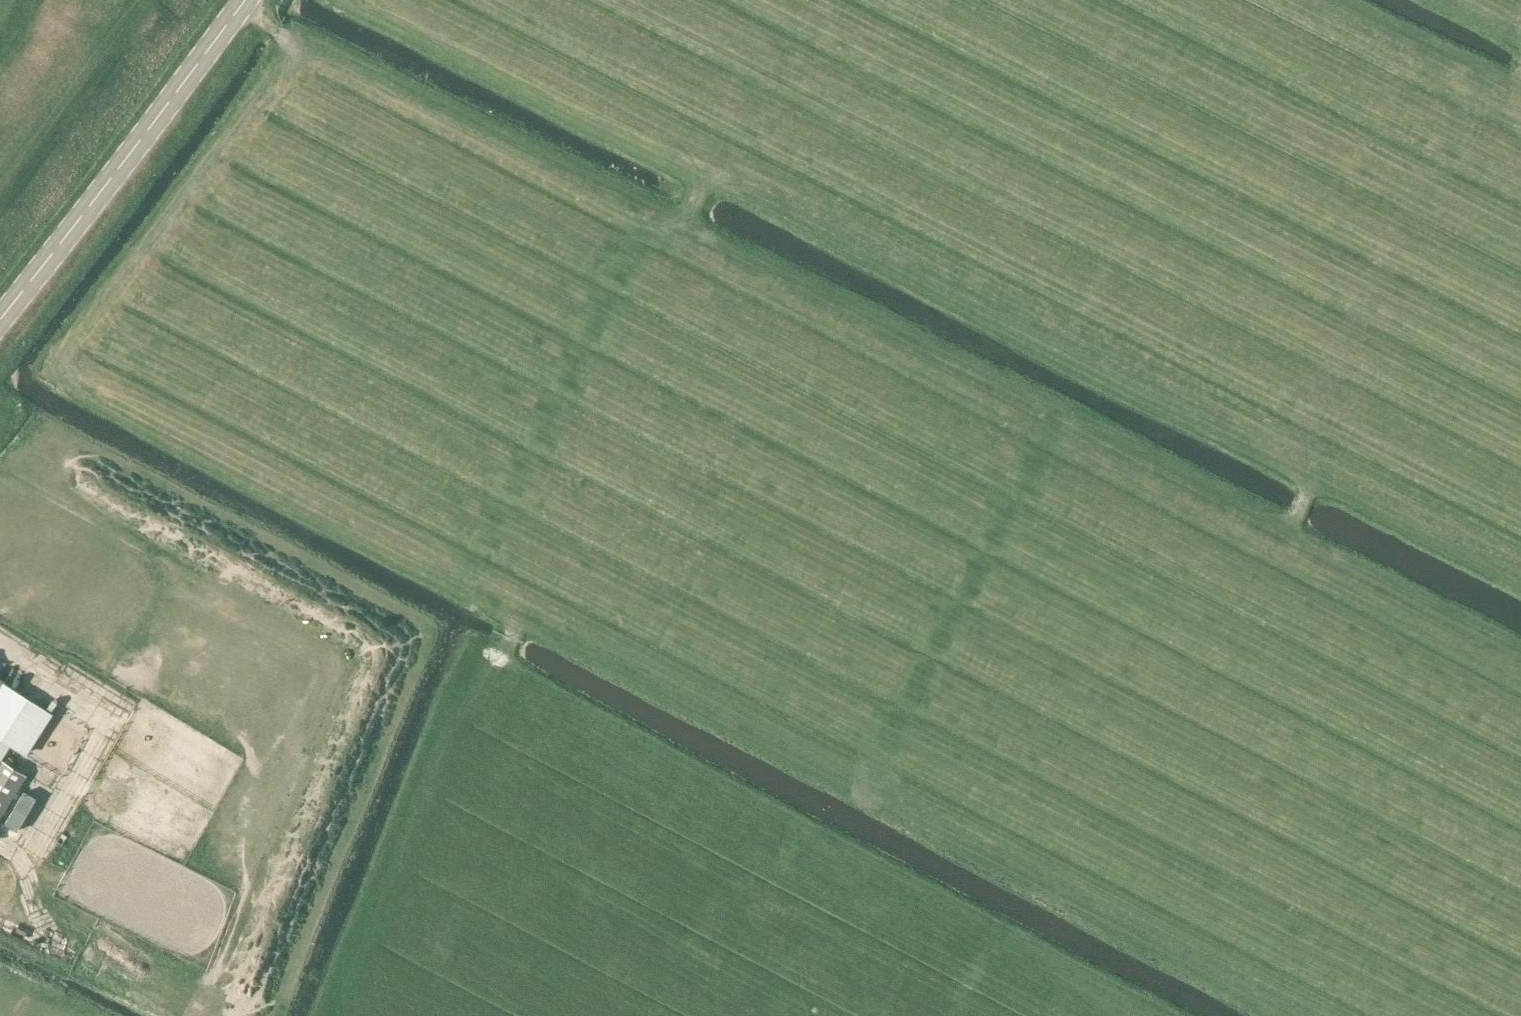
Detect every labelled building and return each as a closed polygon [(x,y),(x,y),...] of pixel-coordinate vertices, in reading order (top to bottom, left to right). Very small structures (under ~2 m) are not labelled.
[(5,832),(36,783),(26,777),(27,775),(0,759),(0,829),(5,832)]
